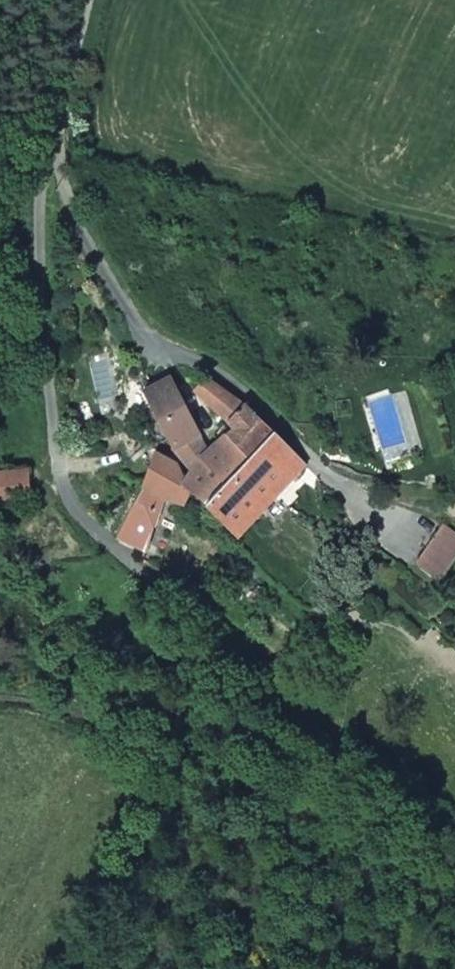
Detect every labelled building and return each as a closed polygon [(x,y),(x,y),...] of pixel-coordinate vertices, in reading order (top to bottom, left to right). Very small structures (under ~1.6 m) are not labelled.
[(199,501),(204,506),(248,446),(228,428),(215,444),(167,376),(146,389),(179,435),(204,455),(198,468),(188,458),(171,449),(158,467),(148,482),(173,501),(190,513),(199,501)] [(248,446),(266,421),(248,401),(203,377),(195,388),(230,425),(228,428),(248,446)] [(238,529),(299,457),(293,450),(266,421),(248,446),(204,506),(237,528),(238,529)] [(370,441),(361,445),(368,459),(377,455),(370,441)] [(33,493),(29,467),(0,470),(0,496),(33,493)] [(147,543),(173,501),(148,482),(118,525),(147,543)] [(439,512),(412,551),(433,568),(454,536),(454,524),(439,512)]
